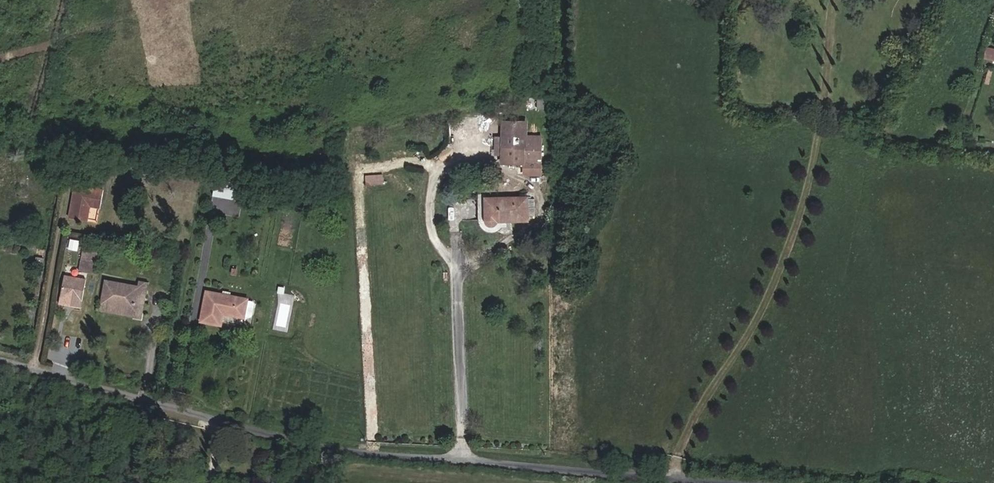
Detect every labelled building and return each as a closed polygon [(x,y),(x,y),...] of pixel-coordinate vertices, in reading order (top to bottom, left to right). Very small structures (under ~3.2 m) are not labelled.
[(987,48),(985,58),(993,60),(993,50),(987,48)] [(988,84),(993,70),(988,70),(984,83),(988,84)] [(541,174),(542,138),(524,138),(524,121),(503,120),(503,136),(494,136),(494,150),(503,150),(503,156),(502,162),(524,163),(524,174),(541,174)] [(383,184),(382,174),(365,176),(366,186),(383,184)] [(242,201),(245,186),(215,181),(212,195),(242,201)] [(87,221),(90,207),(100,209),(104,191),(76,185),(69,218),(87,221)] [(527,199),(527,197),(519,197),(485,198),(485,220),(486,223),(487,225),(489,226),(491,226),(494,225),(496,224),(496,223),(497,221),(506,220),(506,221),(528,221),(528,216),(527,199)] [(18,225),(9,224),(7,238),(15,240),(17,230),(18,225)] [(24,241),(26,232),(17,230),(15,240),(24,241)] [(94,274),(98,253),(82,249),(78,271),(94,274)] [(82,301),(86,280),(64,276),(60,297),(82,301)] [(135,309),(137,295),(145,297),(147,283),(138,282),(137,287),(105,281),(101,303),(135,309)] [(247,300),(247,299),(206,292),(201,321),(220,325),(223,314),(223,311),(228,312),(227,315),(243,318),(244,317),(247,300)] [(141,318),(145,297),(137,295),(135,309),(101,303),(100,311),(141,318)] [(252,316),(254,304),(253,301),(247,300),(244,317),(249,318),(252,316)] [(87,320),(89,310),(81,308),(79,319),(87,320)]
